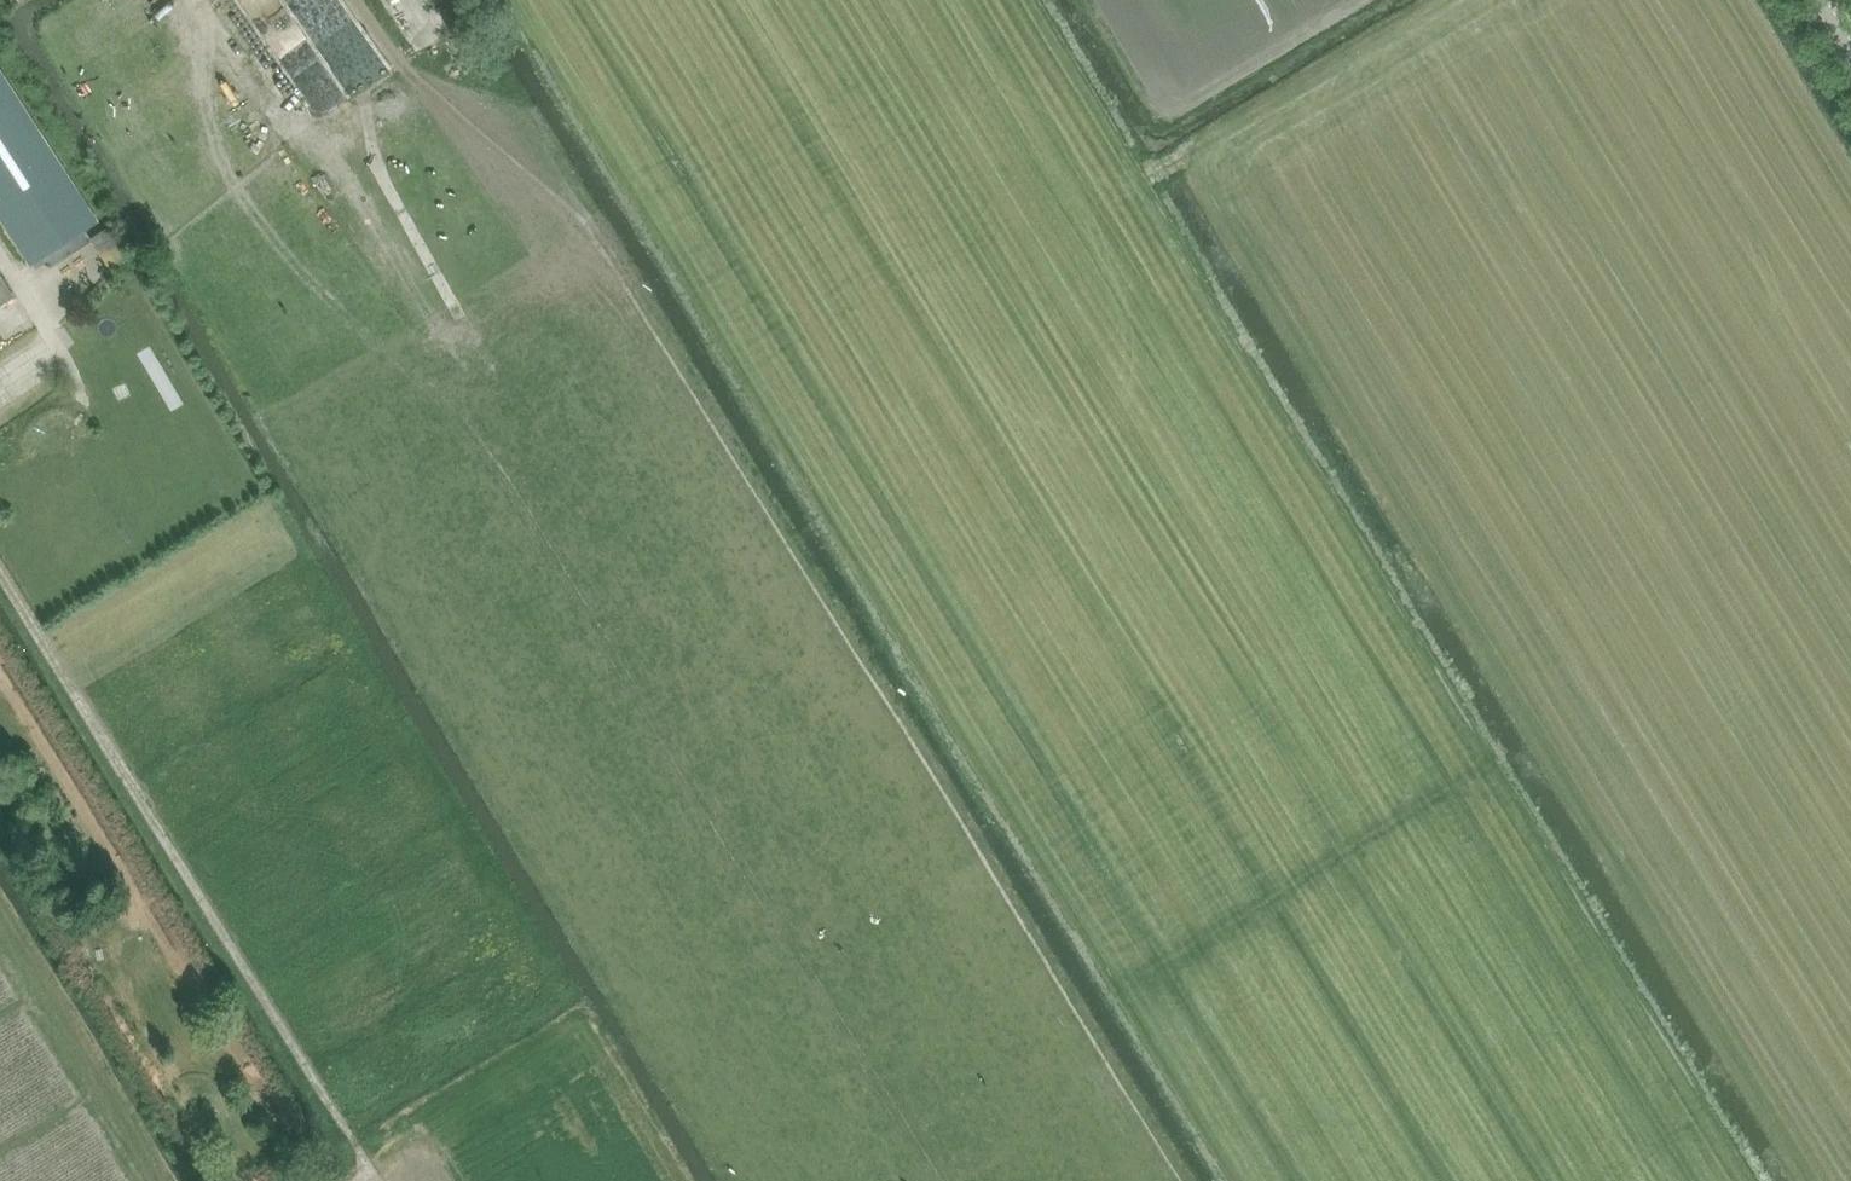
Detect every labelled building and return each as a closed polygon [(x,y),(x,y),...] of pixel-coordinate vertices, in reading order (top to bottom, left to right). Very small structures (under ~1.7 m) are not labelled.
[(323,30),(290,54),(251,82),(270,110),(343,57),(323,30)] [(29,264),(97,220),(0,70),(0,219),(29,264)] [(14,297),(0,275),(0,306),(14,297)] [(82,956),(88,966),(107,956),(101,945),(82,956)] [(107,956),(88,966),(91,974),(111,965),(107,956)]
